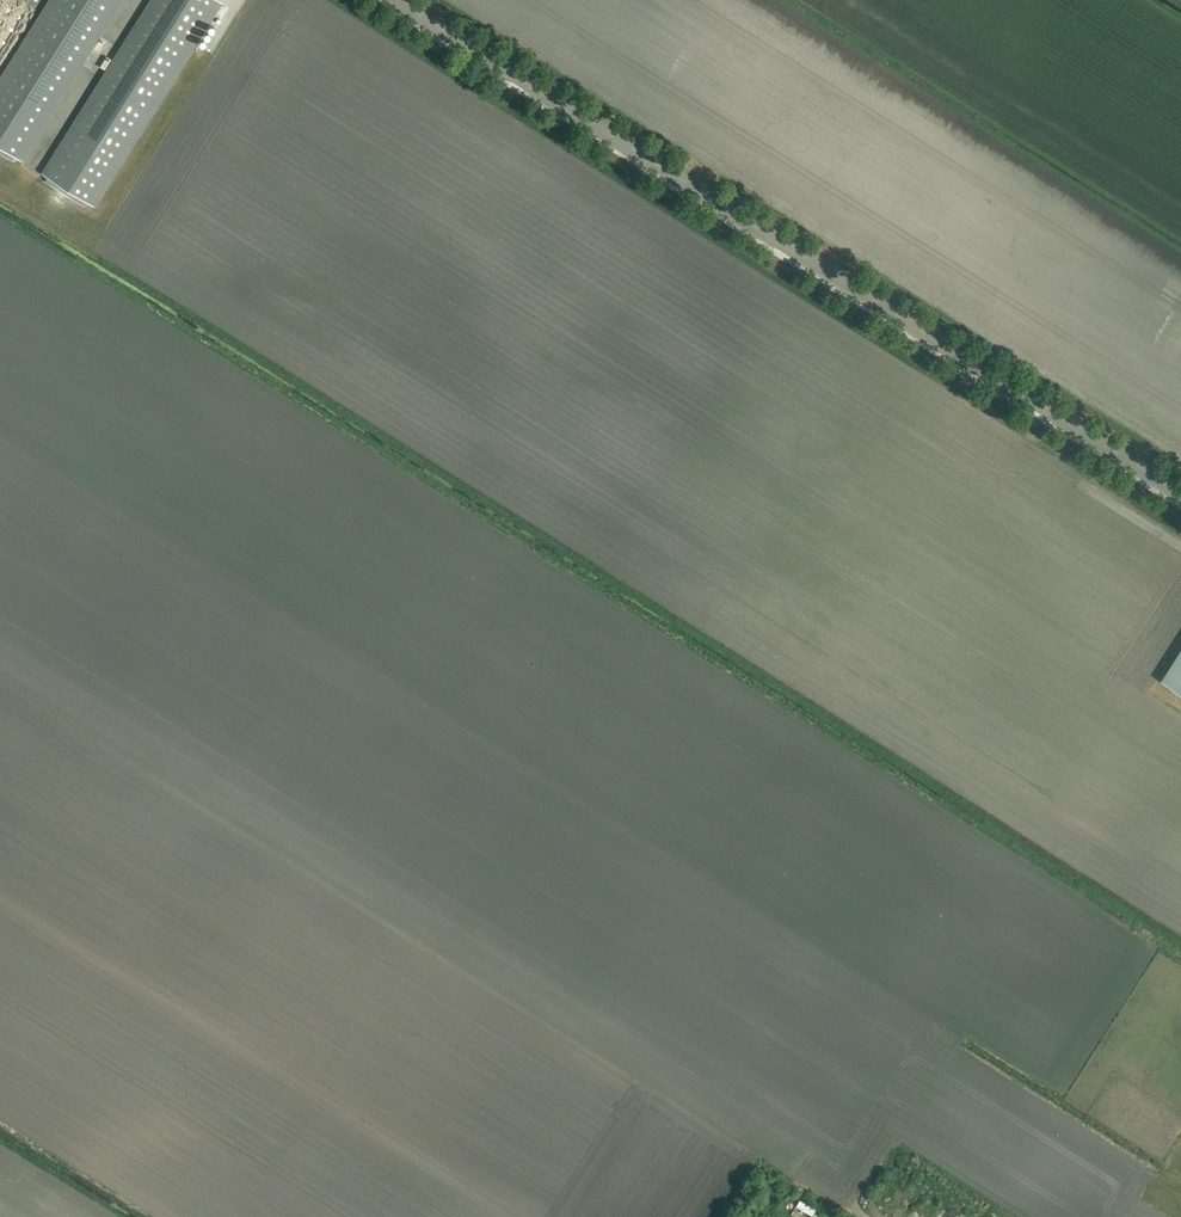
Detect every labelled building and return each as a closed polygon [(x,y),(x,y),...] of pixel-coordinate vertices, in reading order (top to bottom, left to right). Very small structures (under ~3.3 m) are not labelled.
[(0,79),(0,147),(21,160),(122,0),(50,0),(0,79)] [(42,173),(94,206),(221,3),(216,0),(151,0),(42,173)] [(1163,682),(1180,694),(1180,654),(1163,682)]
